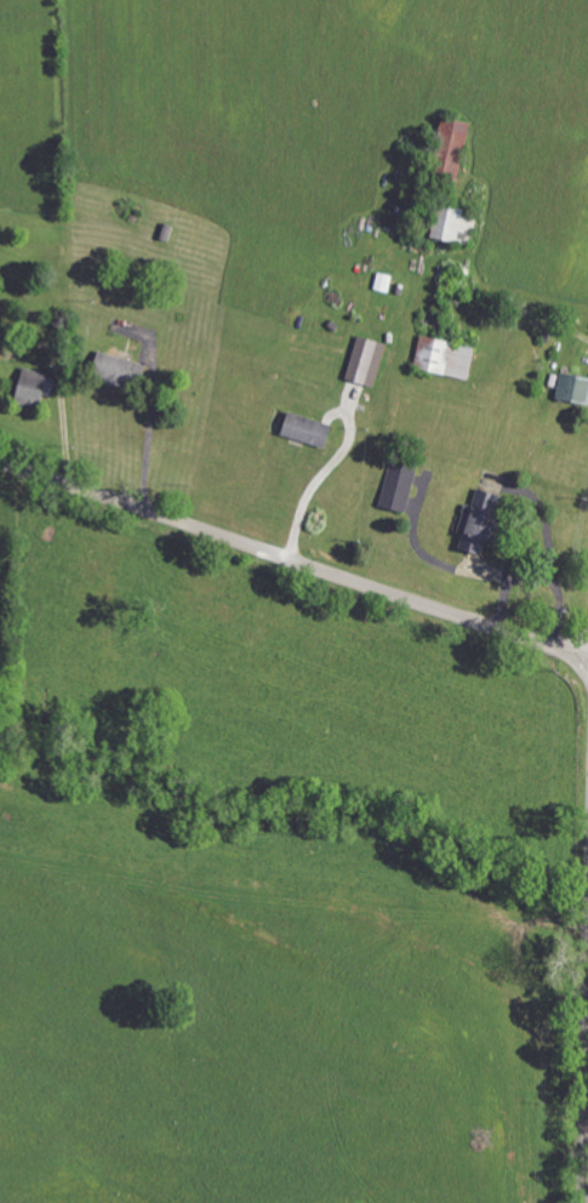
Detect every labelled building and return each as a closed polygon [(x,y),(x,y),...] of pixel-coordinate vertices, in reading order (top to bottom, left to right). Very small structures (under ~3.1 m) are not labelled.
[(437,169),(466,175),(476,122),(447,116),(437,169)] [(390,343),(361,335),(348,379),(377,388),(390,343)] [(103,387),(151,386),(150,357),(102,358),(103,387)] [(53,376),(28,368),(18,401),(43,409),(53,376)] [(587,404),(587,376),(561,373),(558,399),(587,404)] [(337,424),(292,411),(285,435),(329,449),(337,424)] [(409,512),(420,466),(393,459),(382,506),(409,512)] [(488,554),(491,542),(505,545),(511,518),(492,514),(497,492),(480,488),(475,507),(467,505),(460,534),(466,535),(463,548),(488,554)]
